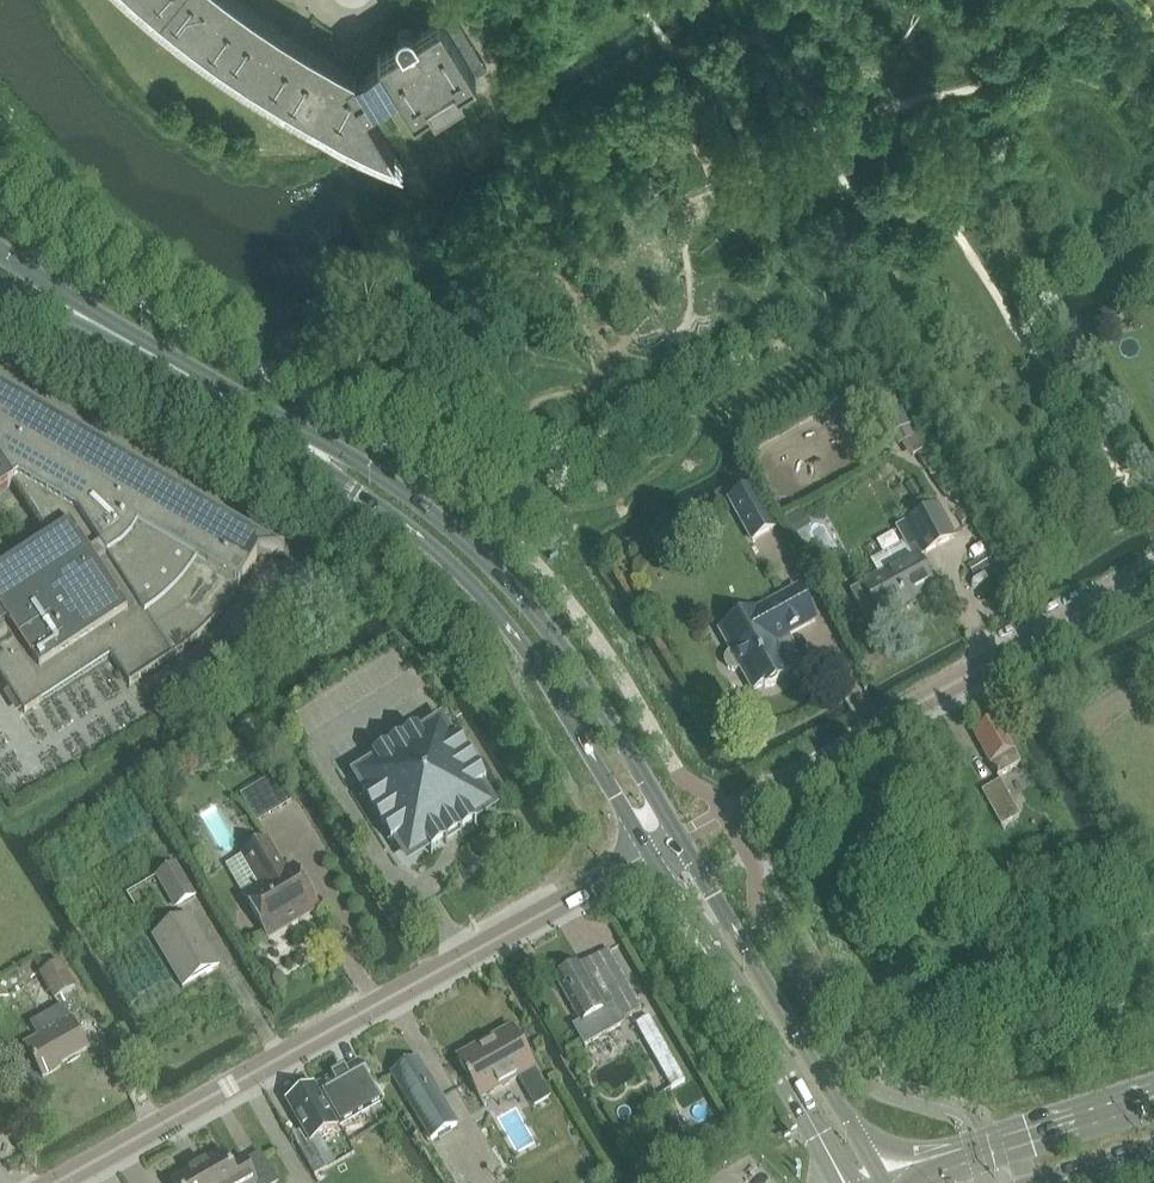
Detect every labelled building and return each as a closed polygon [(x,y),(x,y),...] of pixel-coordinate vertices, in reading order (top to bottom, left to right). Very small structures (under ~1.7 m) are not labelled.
[(131,1),(138,7),(145,12),(152,18),(154,20),(159,24),(167,30),(171,33),(174,36),(181,41),(188,47),(195,52),(196,52),(203,58),(211,63),(213,64),(218,68),(226,73),(230,76),(233,78),(241,83),(248,88),(256,93),(264,98),(272,103),(274,104),(280,108),(289,113),(292,115),(297,106),(310,113),(327,122),(342,129),(354,135),(371,143),(388,150),(396,154),(387,139),(366,105),(397,86),(414,114),(431,103),(433,102),(429,97),(441,89),(442,89),(442,88),(454,81),(458,86),(459,86),(475,76),(476,75),(471,66),(466,58),(461,50),(456,42),(451,34),(445,25),(414,45),(385,63),(381,56),(381,55),(375,58),(372,60),(357,53),(346,74),(346,75),(334,68),(333,68),(305,51),(304,51),(276,33),(275,33),(247,14),(246,13),(228,0),(131,0),(131,1)] [(445,25),(451,34),(462,27),(457,18),(445,25)] [(399,29),(399,31),(399,33),(399,34),(400,36),(403,41),(404,42),(417,34),(416,33),(413,27),(411,26),(410,25),(409,24),(407,24),(405,24),(404,24),(402,25),(401,26),(400,28),(399,29)] [(462,27),(451,34),(456,42),(467,35),(462,27)] [(467,35),(456,42),(461,50),(472,43),(467,35)] [(472,43),(461,50),(466,58),(477,51),(472,43)] [(477,51),(466,58),(471,66),(482,59),(477,51)] [(482,59),(471,66),(476,75),(488,68),(482,59)] [(5,656),(0,659),(0,674),(26,713),(112,656),(131,685),(177,654),(185,649),(192,644),(199,638),(205,632),(212,625),(218,619),(223,612),(229,605),(234,597),(239,590),(240,588),(261,553),(286,555),(286,554),(0,387),(0,493),(13,484),(51,541),(0,574),(0,649),(5,656)] [(895,396),(876,406),(892,435),(897,432),(903,443),(905,442),(917,435),(895,396)] [(917,435),(905,442),(912,455),(925,448),(917,435)] [(915,480),(907,485),(917,501),(925,496),(915,480)] [(752,486),(730,498),(753,540),(775,528),(752,486)] [(795,519),(808,512),(800,496),(787,504),(795,519)] [(880,618),(887,614),(889,616),(892,618),(895,618),(909,610),(910,607),(911,604),(909,602),(935,587),(918,555),(923,553),(924,555),(956,537),(939,506),(897,529),(905,543),(871,561),(879,576),(862,585),(880,618)] [(968,534),(958,548),(979,563),(989,549),(968,534)] [(757,609),(721,629),(733,652),(729,654),(727,658),(727,663),(729,667),(733,670),(738,670),(741,668),(754,690),(766,684),(767,686),(772,686),(777,683),(779,679),(778,677),(790,670),(782,656),(785,654),(788,651),(790,645),(789,640),(787,636),(816,620),(799,588),(757,611),(757,609)] [(973,734),(997,777),(1021,764),(997,721),(973,734)] [(359,776),(370,794),(363,799),(391,844),(398,839),(409,857),(427,846),(431,853),(433,852),(430,848),(444,840),(446,844),(447,843),(442,836),(456,827),(460,835),(462,834),(459,830),(473,822),(475,826),(476,825),(472,818),(490,807),(479,789),(486,784),(458,740),(451,744),(439,726),(422,737),(417,730),(372,758),(377,765),(359,776)] [(276,775),(265,782),(281,809),(292,803),(276,775)] [(1019,816),(1000,781),(981,791),(1001,826),(1019,816)] [(195,797),(228,851),(253,836),(220,782),(195,797)] [(268,841),(243,855),(261,886),(244,896),(269,938),(318,909),(294,867),(286,871),(268,841)] [(177,864),(158,875),(178,908),(196,897),(177,864)] [(189,915),(153,936),(183,988),(220,967),(189,915)] [(607,950),(556,979),(581,1022),(574,1026),(585,1045),(622,1024),(620,1020),(640,1009),(607,950)] [(60,997),(73,989),(59,964),(45,972),(60,997)] [(90,1055),(67,1012),(34,1030),(41,1044),(28,1051),(45,1083),(64,1073),(62,1070),(90,1055)] [(650,1017),(635,1025),(671,1088),(685,1080),(650,1017)] [(536,1104),(549,1096),(512,1029),(458,1059),(480,1099),(521,1077),(536,1104)] [(419,1059),(392,1075),(432,1141),(459,1125),(419,1059)] [(346,1068),(316,1085),(340,1127),(369,1110),(383,1102),(378,1092),(367,1073),(359,1060),(346,1068)] [(291,1100),(288,1102),(306,1134),(295,1140),(309,1165),(320,1159),(321,1158),(311,1141),(337,1127),(314,1087),(310,1089),(308,1085),(304,1084),(289,1092),(289,1096),(291,1100)] [(460,1137),(449,1141),(456,1161),(467,1158),(460,1137)] [(261,1154),(246,1162),(243,1157),(229,1165),(222,1152),(197,1166),(206,1182),(278,1182),(261,1154)] [(320,1159),(309,1165),(315,1175),(326,1169),(320,1159)] [(197,1166),(172,1181),(173,1182),(206,1182),(197,1166)]
